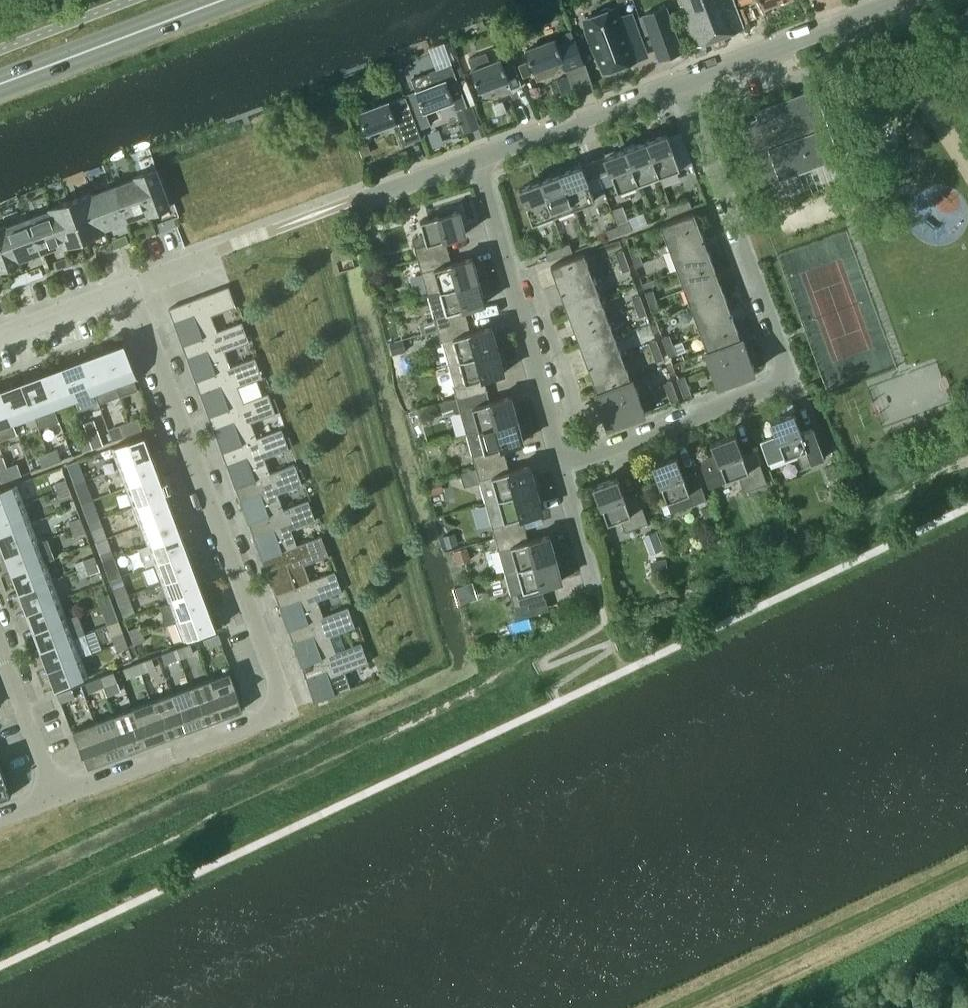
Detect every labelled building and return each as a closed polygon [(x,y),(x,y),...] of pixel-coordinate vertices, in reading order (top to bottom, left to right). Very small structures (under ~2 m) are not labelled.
[(743,29),(733,0),(681,0),(683,4),(680,5),(695,46),(743,29)] [(764,9),(788,0),(760,0),(764,9)] [(683,51),(666,5),(643,14),(660,59),(683,51)] [(595,45),(605,71),(637,60),(631,43),(643,38),(634,13),(621,18),(616,6),(613,8),(609,6),(601,9),(598,13),(585,18),(590,31),(586,32),(592,46),(595,45)] [(553,74),(549,64),(562,60),(565,70),(584,63),(575,38),(558,45),(556,39),(526,49),(537,80),(553,74)] [(509,49),(499,53),(501,57),(504,65),(513,62),(509,49)] [(501,57),(490,61),(486,51),(468,58),(472,68),(471,69),(480,92),(508,81),(511,89),(522,85),(513,62),(504,65),(501,57)] [(519,65),(524,77),(532,74),(527,62),(519,65)] [(467,106),(459,82),(452,64),(412,78),(416,89),(417,91),(407,94),(414,116),(418,128),(431,123),(426,112),(453,102),(456,110),(467,106)] [(844,75),(844,74),(840,64),(829,68),(833,79),(844,75)] [(840,156),(815,88),(802,93),(803,95),(778,104),(778,102),(755,110),(757,117),(740,124),(763,184),(780,177),(780,178),(780,179),(841,157),(840,156)] [(421,137),(405,94),(390,100),(389,99),(359,111),(367,133),(395,122),(403,144),(421,137)] [(668,133),(646,141),(659,176),(681,168),(668,133)] [(358,143),(363,156),(371,153),(366,140),(358,143)] [(639,184),(659,176),(646,141),(626,149),(639,184)] [(639,184),(626,149),(605,156),(619,191),(639,184)] [(689,154),(677,159),(681,168),(693,164),(690,154),(689,154)] [(562,172),(575,208),(595,200),(582,165),(562,172)] [(135,176),(136,178),(149,211),(149,213),(171,205),(157,167),(135,176)] [(562,172),(542,180),(555,215),(575,208),(562,172)] [(127,219),(149,211),(136,178),(114,186),(127,219)] [(533,223),(555,215),(542,180),(520,188),(533,223)] [(114,186),(92,194),(105,227),(127,219),(114,186)] [(106,229),(105,227),(92,194),(92,192),(71,200),(85,237),(106,229)] [(681,211),(692,207),(689,198),(678,203),(681,211)] [(51,209),(63,243),(64,245),(85,237),(71,200),(50,207),(51,209)] [(681,211),(678,203),(666,207),(669,215),(681,211)] [(623,232),(632,229),(623,206),(614,210),(619,224),(623,232)] [(41,251),(63,243),(51,209),(29,218),(41,251)] [(415,247),(419,259),(449,251),(446,239),(466,233),(460,210),(421,220),(428,243),(415,247)] [(695,212),(661,225),(669,245),(702,233),(695,212)] [(174,217),(158,223),(161,231),(177,225),(174,217)] [(29,218),(7,226),(19,259),(41,251),(29,218)] [(20,261),(19,259),(7,226),(6,224),(0,226),(0,269),(20,261)] [(154,224),(137,231),(140,239),(157,233),(154,224)] [(609,238),(623,232),(619,224),(606,229),(609,238)] [(702,233),(669,245),(676,265),(709,252),(702,233)] [(110,241),(114,249),(129,243),(126,235),(110,241)] [(114,249),(110,241),(94,246),(98,255),(114,249)] [(561,255),(573,251),(570,243),(558,247),(561,255)] [(629,247),(636,266),(644,264),(637,244),(629,247)] [(561,255),(558,247),(546,252),(549,260),(561,255)] [(623,271),(631,269),(624,249),(616,252),(623,271)] [(67,257),(71,265),(87,259),(83,251),(67,257)] [(441,290),(479,280),(473,257),(452,263),(449,251),(419,259),(428,294),(441,290)] [(717,272),(709,252),(676,265),(684,284),(717,272)] [(551,266),(559,286),(592,274),(584,253),(551,266)] [(71,265),(67,257),(52,262),(55,271),(71,265)] [(25,272),(28,281),(44,275),(41,266),(25,272)] [(28,281),(25,272),(9,278),(12,287),(28,281)] [(717,272),(684,284),(691,304),(724,292),(717,272)] [(599,293),(592,274),(559,286),(566,306),(599,293)] [(428,294),(438,329),(468,320),(465,308),(486,302),(479,280),(441,290),(428,294)] [(188,341),(217,330),(211,315),(236,306),(229,285),(169,308),(177,331),(178,332),(179,333),(180,334),(181,335),(182,335),(184,335),(185,334),(188,341)] [(646,292),(653,311),(660,308),(653,289),(646,292)] [(731,311),(724,292),(691,304),(698,324),(731,311)] [(607,313),(599,293),(566,306),(573,325),(607,313)] [(375,295),(377,306),(387,303),(386,298),(381,294),(375,295)] [(640,316),(647,313),(640,294),(633,297),(640,316)] [(739,331),(731,311),(698,324),(706,343),(739,331)] [(614,333),(607,313),(573,325),(581,345),(614,333)] [(471,332),(468,320),(438,329),(441,341),(442,341),(449,363),(498,349),(492,326),(471,332)] [(217,330),(188,341),(182,343),(190,367),(191,368),(192,369),(193,370),(194,370),(196,370),(197,370),(198,370),(201,377),(230,366),(225,351),(249,341),(242,321),(217,330)] [(741,338),(739,331),(706,343),(708,351),(706,352),(711,364),(748,350),(743,338),(741,338)] [(621,352),(614,333),(581,345),(588,365),(621,352)] [(663,337),(670,356),(677,353),(670,334),(663,337)] [(404,338),(390,343),(394,354),(407,349),(404,338)] [(656,361),(664,358),(657,339),(649,342),(656,361)] [(140,388),(137,378),(124,345),(103,353),(119,396),(140,388)] [(454,385),(457,398),(487,390),(484,378),(505,372),(498,349),(449,363),(455,385),(454,385)] [(756,370),(748,350),(711,364),(718,384),(756,370)] [(628,372),(621,352),(588,365),(595,384),(628,372)] [(119,396),(103,353),(83,360),(99,403),(119,396)] [(214,412),(243,402),(238,386),(263,377),(255,357),(230,366),(201,377),(195,379),(204,402),(204,403),(205,404),(206,405),(208,406),(209,406),(210,406),(211,405),(214,412)] [(83,360),(63,368),(75,401),(78,400),(81,410),(99,403),(83,360)] [(75,401),(63,368),(43,376),(55,409),(75,401)] [(631,379),(628,372),(595,384),(598,392),(596,393),(600,405),(638,391),(633,379),(631,379)] [(678,378),(685,397),(692,394),(685,375),(678,378)] [(55,409),(43,376),(22,383),(35,416),(55,409)] [(672,402),(679,399),(672,380),(664,382),(672,402)] [(22,383),(2,391),(15,424),(35,416),(22,383)] [(467,432),(479,429),(518,418),(512,396),(491,402),(487,390),(457,398),(461,410),(467,432)] [(17,433),(14,424),(15,424),(2,391),(0,391),(0,439),(17,433)] [(646,411),(638,391),(600,405),(608,425),(646,411)] [(268,392),(243,402),(214,412),(208,415),(217,438),(217,439),(218,440),(219,441),(221,441),(222,442),(223,441),(225,441),(227,448),(257,437),(251,422),(276,413),(268,392)] [(769,464),(785,457),(798,453),(802,466),(825,457),(814,426),(801,431),(794,412),(772,420),(777,435),(761,441),(769,464)] [(133,433),(142,429),(138,418),(129,422),(133,433)] [(473,455),(477,467),(507,459),(503,447),(524,441),(518,418),(479,429),(467,432),(473,455)] [(124,436),(133,433),(129,422),(120,425),(124,436)] [(114,440),(120,438),(117,427),(110,430),(114,440)] [(241,484),(270,473),(263,454),(288,445),(282,428),(257,437),(227,448),(221,450),(230,473),(231,475),(232,476),(233,476),(234,477),(235,477),(237,477),(238,477),(241,484)] [(93,448),(102,444),(98,433),(88,437),(93,448)] [(739,475),(745,491),(768,483),(755,449),(743,454),(735,433),(713,442),(716,452),(700,459),(710,487),(728,481),(728,479),(739,475)] [(112,447),(120,467),(152,455),(145,435),(112,447)] [(83,451),(93,448),(88,437),(79,440),(83,451)] [(52,463),(61,460),(57,448),(48,452),(52,463)] [(43,467),(52,463),(48,452),(38,455),(43,467)] [(160,474),(152,455),(120,467),(127,486),(160,474)] [(680,496),(684,507),(707,499),(696,471),(684,475),(676,455),(654,464),(668,501),(680,496)] [(510,471),(507,459),(477,467),(480,480),(487,502),(537,488),(531,465),(510,471)] [(12,478),(21,475),(17,464),(7,467),(12,478)] [(295,464),(270,473),(241,484),(235,486),(243,509),(244,510),(245,511),(246,512),(247,513),(249,513),(250,513),(251,512),(254,519),(283,508),(278,493),(302,484),(295,464)] [(12,478),(7,467),(0,470),(0,476),(2,482),(12,478)] [(83,472),(72,476),(74,484),(86,480),(83,472)] [(167,493),(160,474),(127,486),(134,505),(167,493)] [(595,485),(609,523),(621,518),(626,531),(648,523),(637,492),(625,496),(618,477),(595,485)] [(69,486),(66,478),(55,482),(58,490),(69,486)] [(432,493),(444,490),(441,479),(429,482),(432,493)] [(86,480),(74,484),(77,491),(88,487),(86,480)] [(24,503),(16,483),(0,489),(0,512),(24,503)] [(72,493),(69,486),(58,490),(61,498),(72,493)] [(492,524),(496,537),(526,528),(522,516),(543,511),(537,488),(487,502),(493,524),(492,524)] [(167,493),(134,505),(141,524),(174,512),(167,493)] [(296,544),(291,529),(316,519),(308,499),(283,508),(254,519),(248,521),(257,545),(257,546),(258,547),(259,548),(261,548),(262,548),(263,548),(264,548),(267,555),(296,544)] [(24,503),(0,512),(0,533),(31,522),(24,503)] [(707,520),(718,516),(714,503),(702,508),(707,520)] [(97,510),(86,515),(89,522),(100,518),(97,510)] [(181,531),(174,512),(141,524),(142,527),(148,542),(148,543),(181,531)] [(83,524),(80,517),(69,521),(72,528),(83,524)] [(107,537),(100,518),(89,522),(96,541),(107,537)] [(38,541),(31,522),(0,533),(0,539),(5,553),(38,541)] [(86,532),(83,524),(72,528),(75,536),(86,532)] [(503,559),(506,571),(556,557),(550,535),(529,540),(526,528),(496,537),(502,559),(503,559)] [(155,563),(188,550),(181,531),(148,543),(148,544),(140,547),(146,564),(155,561),(155,563)] [(444,535),(447,547),(459,544),(455,532),(444,535)] [(296,544),(267,555),(261,557),(270,580),(271,582),(272,583),(273,583),(274,584),(275,584),(276,584),(278,584),(280,591),(310,580),(304,564),(329,555),(321,535),(296,544)] [(96,541),(103,560),(114,556),(107,537),(96,541)] [(47,538),(38,541),(5,553),(12,572),(45,560),(45,559),(54,556),(47,538)] [(454,550),(458,562),(470,559),(467,546),(454,550)] [(195,569),(188,550),(155,563),(162,582),(195,569)] [(98,562),(95,555),(84,559),(86,567),(98,562)] [(114,556),(103,560),(110,578),(121,574),(114,556)] [(506,571),(512,593),(512,594),(515,606),(545,598),(542,586),(563,580),(556,557),(506,571)] [(667,558),(651,561),(653,574),(669,571),(667,558)] [(52,579),(45,560),(12,572),(20,591),(52,579)] [(100,570),(98,562),(86,567),(89,574),(100,570)] [(202,589),(195,569),(162,582),(169,601),(202,589)] [(294,626),(323,615),(317,600),(342,591),(335,571),(310,580),(280,591),(275,593),(283,616),(284,617),(285,618),(286,619),(287,619),(288,620),(290,620),(291,619),(294,626)] [(27,611),(59,598),(52,579),(20,591),(27,611)] [(125,587),(114,591),(117,599),(128,594),(125,587)] [(176,620),(209,608),(202,589),(169,601),(161,604),(164,624),(176,619),(176,620)] [(112,601),(109,593),(98,597),(101,605),(112,601)] [(128,594),(117,599),(120,606),(131,602),(128,594)] [(27,611),(34,630),(66,617),(59,598),(27,611)] [(115,608),(112,601),(101,605),(103,612),(115,608)] [(125,618),(137,613),(135,606),(122,611),(125,618)] [(348,606),(323,615),(294,626),(288,628),(297,652),(297,653),(298,654),(299,655),(300,655),(302,655),(303,655),(304,655),(307,662),(336,651),(331,636),(355,626),(348,606)] [(217,628),(209,608),(176,620),(184,640),(217,628)] [(74,637),(66,617),(34,630),(41,649),(74,637)] [(140,625),(128,629),(131,637),(142,633),(140,625)] [(126,639),(123,631),(112,635),(115,643),(126,639)] [(41,649),(48,668),(81,656),(92,651),(85,632),(74,637),(41,649)] [(219,632),(204,638),(208,647),(222,642),(219,632)] [(142,633),(131,637),(134,644),(145,640),(142,633)] [(129,646),(126,639),(115,643),(118,650),(129,646)] [(375,678),(374,678),(350,687),(344,671),(369,662),(361,642),(336,651),(307,662),(301,664),(310,687),(310,688),(311,689),(312,690),(313,691),(315,691),(316,691),(317,690),(320,697),(320,699),(375,678)] [(190,643),(176,648),(179,658),(193,652),(190,643)] [(179,658),(176,648),(162,653),(165,663),(179,658)] [(88,675),(81,656),(48,668),(55,688),(88,675)] [(152,657),(137,662),(141,672),(155,667),(152,657)] [(141,672),(137,662),(123,668),(127,677),(141,672)] [(113,671),(99,677),(103,686),(117,681),(113,671)] [(224,716),(226,715),(243,709),(238,696),(239,696),(230,671),(210,678),(224,716)] [(103,686),(99,677),(85,682),(89,691),(103,686)] [(204,723),(224,716),(210,678),(190,685),(204,723)] [(185,730),(204,723),(190,685),(171,692),(185,730)] [(57,692),(61,702),(75,696),(71,687),(57,692)] [(185,730),(171,692),(152,700),(166,737),(185,730)] [(146,744),(149,744),(166,737),(152,700),(132,707),(146,744)] [(127,752),(146,744),(132,707),(113,714),(127,752)] [(108,759),(127,752),(113,714),(94,721),(108,759)] [(89,766),(108,759),(94,721),(74,729),(83,754),(84,753),(89,766)] [(11,795),(6,782),(8,782),(0,762),(0,799),(11,795)]
